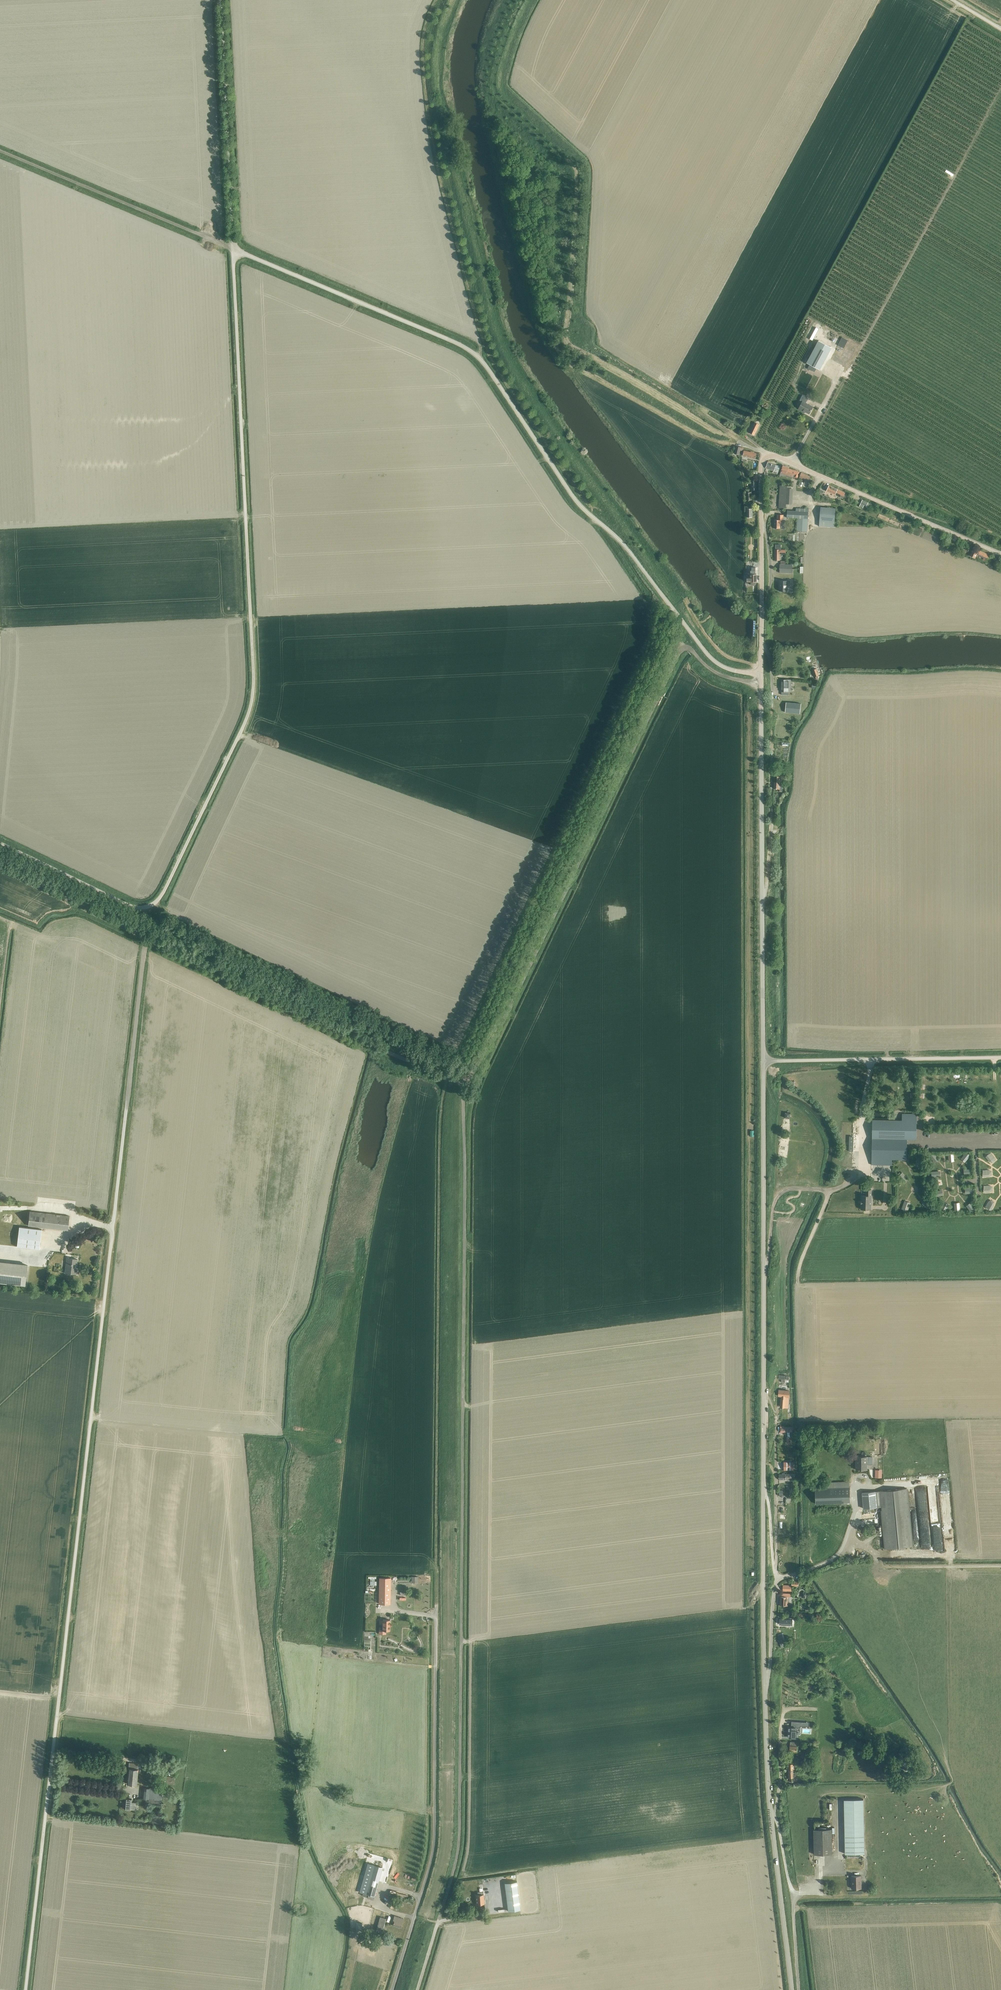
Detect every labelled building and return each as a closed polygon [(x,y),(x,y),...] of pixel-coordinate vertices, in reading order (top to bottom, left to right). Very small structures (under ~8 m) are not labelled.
[(816,327),(810,339),(812,340),(813,340),(814,337),(817,333),(819,329),(818,329),(816,327)] [(826,359),(829,352),(824,349),(816,345),(809,357),(806,363),(808,364),(810,365),(808,368),(809,369),(810,369),(812,366),(817,368),(820,370),(826,359)] [(809,414),(813,407),(806,403),(808,398),(803,395),(800,400),(803,401),(798,409),(803,412),(804,411),(809,414)] [(760,425),(755,422),(750,433),(754,435),(760,425)] [(736,446),(735,453),(739,454),(740,453),(743,454),(743,455),(750,457),(755,458),(757,454),(743,450),(743,448),(736,446)] [(768,462),(766,468),(778,472),(779,468),(778,467),(779,466),(768,462)] [(783,465),(780,475),(784,476),(786,477),(792,479),(793,477),(793,475),(794,476),(794,477),(797,478),(800,472),(789,468),(789,467),(783,465)] [(800,477),(810,481),(812,477),(802,472),(800,477)] [(829,485),(827,491),(843,498),(846,493),(840,490),(829,485)] [(781,486),(779,504),(787,504),(788,489),(790,489),(791,486),(788,486),(784,486),(781,486)] [(797,531),(808,532),(809,509),(799,508),(798,511),(788,510),(788,517),(798,518),(797,531)] [(820,526),(835,527),(836,508),(821,508),(820,526)] [(782,523),(782,515),(778,515),(778,520),(774,520),(774,527),(780,528),(781,523),(782,523)] [(775,550),(775,560),(780,560),(780,554),(785,554),(786,550),(781,550),(781,546),(775,545),(775,550)] [(977,555),(988,559),(990,555),(980,551),(980,552),(973,549),(970,556),(976,558),(977,555)] [(750,578),(747,578),(747,582),(751,582),(751,584),(752,585),(754,585),(756,584),(756,582),(757,574),(755,574),(755,571),(750,571),(750,578)] [(790,582),(790,581),(787,581),(787,580),(784,580),(779,580),(779,583),(779,591),(784,591),(787,591),(787,588),(787,586),(790,586),(790,582)] [(785,710),(785,712),(796,713),(800,713),(800,711),(801,704),(797,703),(786,702),(786,705),(785,710)] [(781,783),(781,776),(780,776),(776,776),(775,776),(775,779),(774,788),(779,789),(779,791),(782,791),(782,784),(781,783)] [(872,1138),(872,1139),(907,1139),(916,1139),(916,1114),(903,1114),(902,1114),(901,1120),(872,1119),(872,1138)] [(907,1139),(872,1139),(872,1159),(872,1165),(892,1165),(892,1159),(907,1159),(907,1139)] [(963,1161),(969,1153),(965,1151),(960,1158),(963,1161)] [(866,1195),(861,1195),(861,1209),(871,1209),(871,1189),(866,1189),(866,1195)] [(28,1225),(68,1230),(70,1216),(30,1211),(28,1225)] [(19,1227),(19,1232),(17,1247),(40,1249),(42,1229),(19,1227)] [(67,1257),(65,1273),(77,1274),(77,1270),(76,1270),(77,1259),(70,1258),(71,1257),(67,1257)] [(28,1266),(0,1263),(0,1281),(25,1284),(28,1266)] [(779,1389),(779,1396),(781,1396),(781,1399),(780,1399),(780,1407),(788,1407),(788,1403),(787,1403),(787,1399),(789,1399),(788,1396),(789,1396),(790,1390),(779,1389)] [(867,1457),(856,1457),(856,1470),(867,1469),(867,1464),(872,1464),(872,1457),(867,1457)] [(794,1461),(784,1462),(784,1470),(794,1470),(794,1461)] [(929,1506),(937,1506),(935,1486),(927,1487),(929,1506)] [(815,1488),(816,1504),(850,1502),(850,1487),(815,1488)] [(885,1549),(912,1546),(907,1488),(862,1492),(863,1508),(881,1507),(885,1549)] [(931,1512),(932,1532),(938,1532),(937,1527),(939,1527),(938,1506),(928,1507),(928,1512),(931,1512)] [(920,1547),(926,1547),(924,1510),(917,1511),(920,1547)] [(375,1575),(368,1575),(368,1584),(376,1584),(376,1579),(375,1579),(375,1575)] [(379,1603),(390,1604),(391,1578),(379,1578),(379,1603)] [(780,1600),(780,1605),(788,1605),(788,1596),(791,1597),(791,1593),(781,1593),(781,1596),(780,1596),(780,1600)] [(392,1626),(392,1624),(390,1624),(390,1620),(383,1619),(383,1621),(379,1620),(379,1634),(386,1634),(386,1631),(387,1631),(390,1631),(390,1626),(392,1626)] [(788,1733),(788,1737),(793,1737),(796,1738),(796,1737),(795,1737),(795,1729),(797,1729),(800,1730),(800,1727),(800,1725),(801,1725),(803,1725),(803,1723),(803,1722),(796,1721),(792,1721),(791,1726),(790,1726),(789,1726),(788,1733)] [(903,1758),(906,1763),(907,1763),(909,1766),(913,1764),(911,1760),(908,1755),(903,1758)] [(909,1769),(906,1763),(903,1758),(902,1757),(895,1761),(902,1773),(909,1769)] [(127,1784),(137,1785),(139,1763),(129,1763),(127,1784)] [(161,1776),(161,1783),(174,1784),(175,1777),(161,1776)] [(144,1787),(142,1801),(148,1801),(148,1803),(152,1803),(153,1800),(162,1801),(164,1789),(144,1787)] [(124,1808),(135,1809),(135,1804),(131,1804),(132,1799),(125,1798),(124,1808)] [(842,1836),(841,1798),(836,1799),(836,1802),(832,1802),(832,1830),(837,1830),(837,1836),(842,1836)] [(863,1799),(844,1799),(845,1854),(865,1853),(863,1799)] [(832,1829),(814,1829),(814,1854),(832,1854),(832,1829)] [(368,1863),(359,1892),(369,1894),(368,1898),(373,1899),(374,1896),(382,1867),(368,1863)] [(861,1888),(861,1875),(851,1876),(852,1881),(852,1883),(852,1888),(861,1888)] [(504,1881),(507,1910),(519,1909),(516,1880),(504,1881)] [(475,1895),(476,1904),(484,1903),(482,1891),(477,1892),(477,1895),(475,1895)] [(380,1916),(376,1930),(382,1932),(386,1918),(380,1916)] [(393,1925),(401,1928),(403,1919),(394,1916),(393,1919),(392,1919),(392,1922),(394,1922),(393,1925)]
